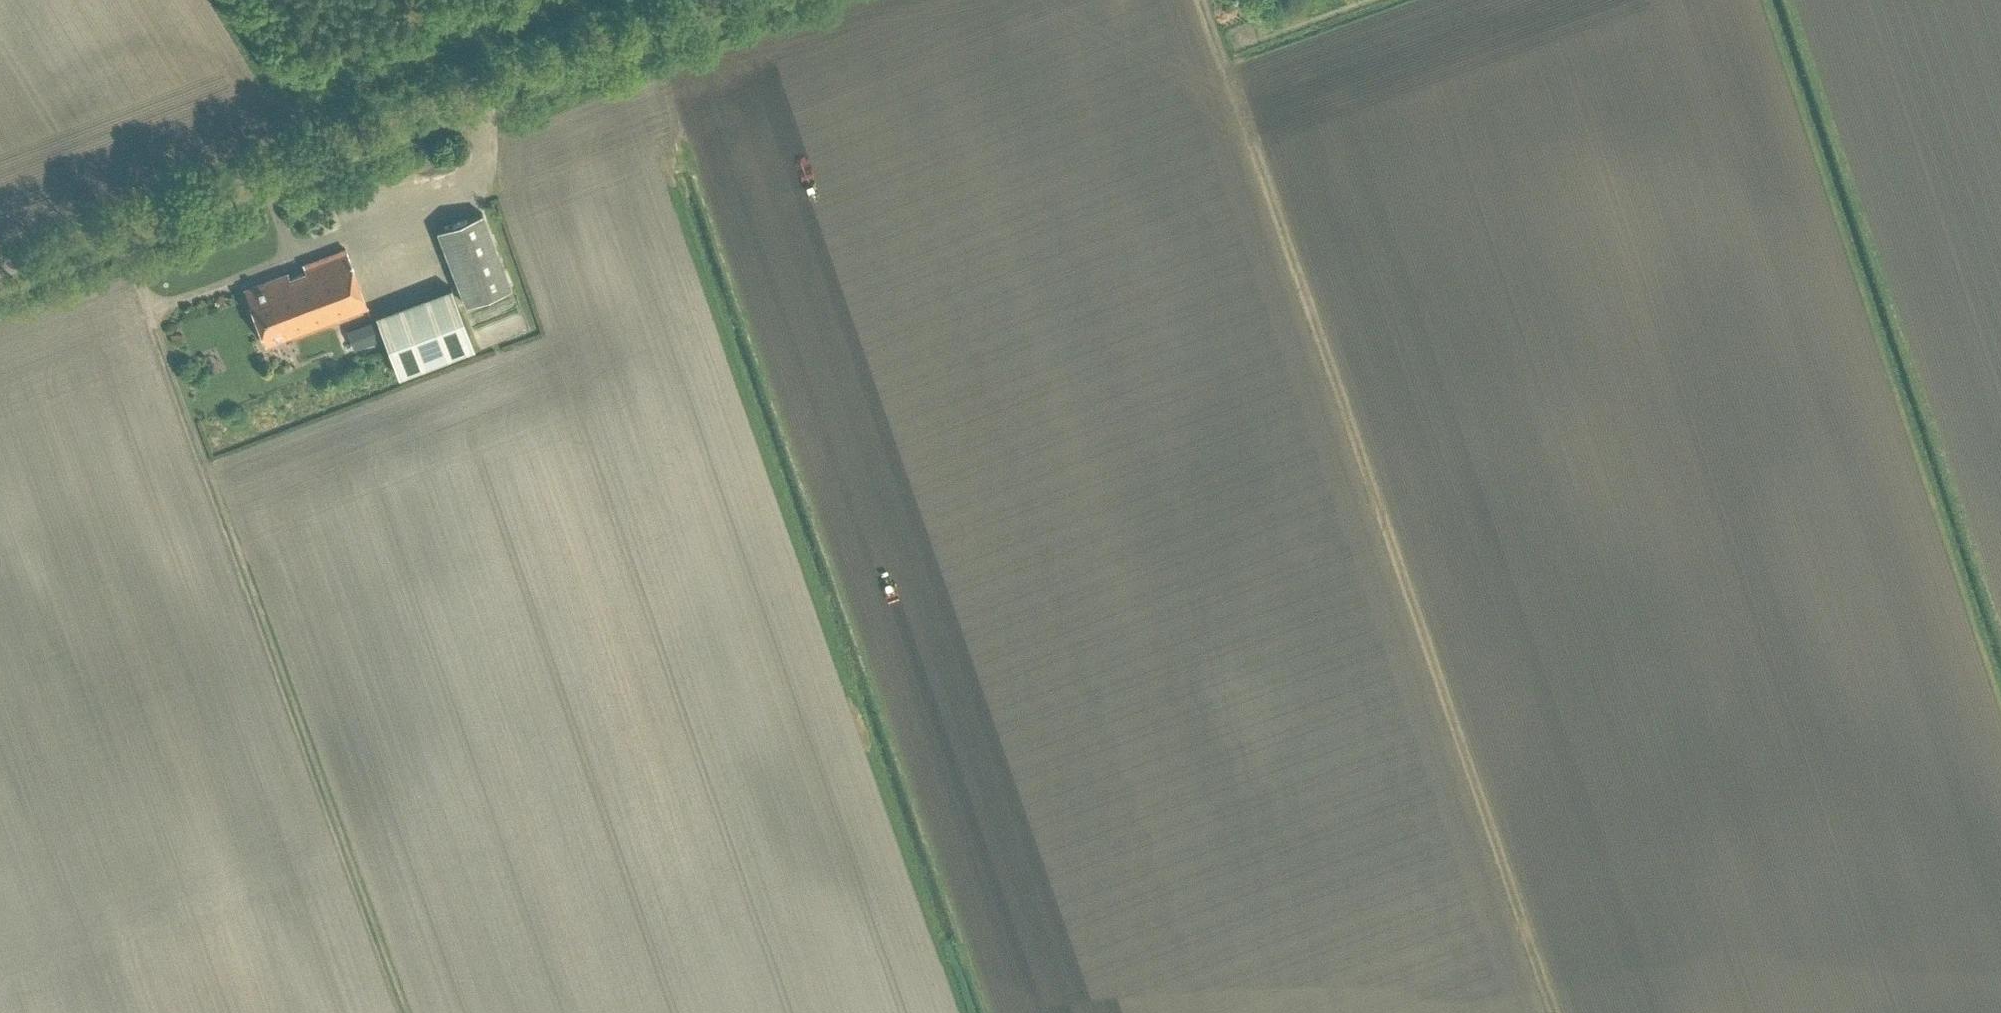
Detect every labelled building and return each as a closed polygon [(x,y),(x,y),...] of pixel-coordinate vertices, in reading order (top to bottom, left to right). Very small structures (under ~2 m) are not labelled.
[(436,229),(465,303),(512,285),(483,211),(436,229)] [(290,272),(245,288),(265,343),(368,307),(347,249),(306,264),(308,271),(292,278),(290,272)] [(397,372),(474,350),(456,286),(378,308),(397,372)] [(354,347),(375,340),(368,320),(347,328),(354,347)]
